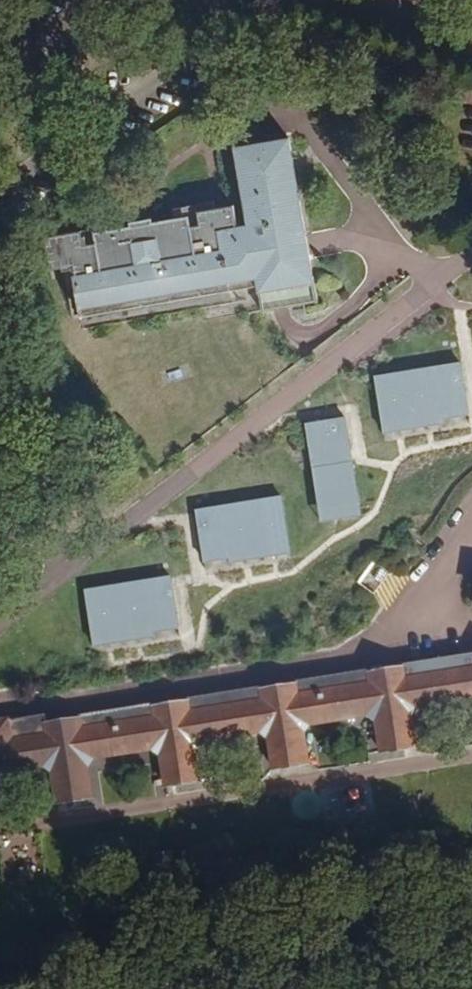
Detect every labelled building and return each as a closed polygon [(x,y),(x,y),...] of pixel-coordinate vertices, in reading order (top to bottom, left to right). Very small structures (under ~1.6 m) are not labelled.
[(218,198),(44,231),(49,267),(79,260),(86,309),(262,279),(267,304),(323,296),(294,135),(238,145),(251,217),(223,223),(218,198)] [(464,366),(377,379),(384,430),(471,418),(464,366)] [(344,416),(304,423),(322,521),(361,514),(344,416)] [(278,495),(193,510),(203,564),(287,550),(278,495)] [(169,573),(83,588),(93,643),(179,628),(169,573)] [(6,714),(0,715),(0,765),(50,759),(55,795),(86,791),(83,753),(160,742),(165,780),(199,776),(195,736),(264,726),(268,764),(309,759),(306,719),(376,709),(384,748),(419,744),(415,704),(471,696),(471,664),(410,672),(409,666),(369,670),(368,679),(302,688),(300,681),(261,687),(260,695),(187,707),(185,698),(153,703),(153,712),(82,722),(80,714),(44,717),(44,730),(8,734),(6,714)]
